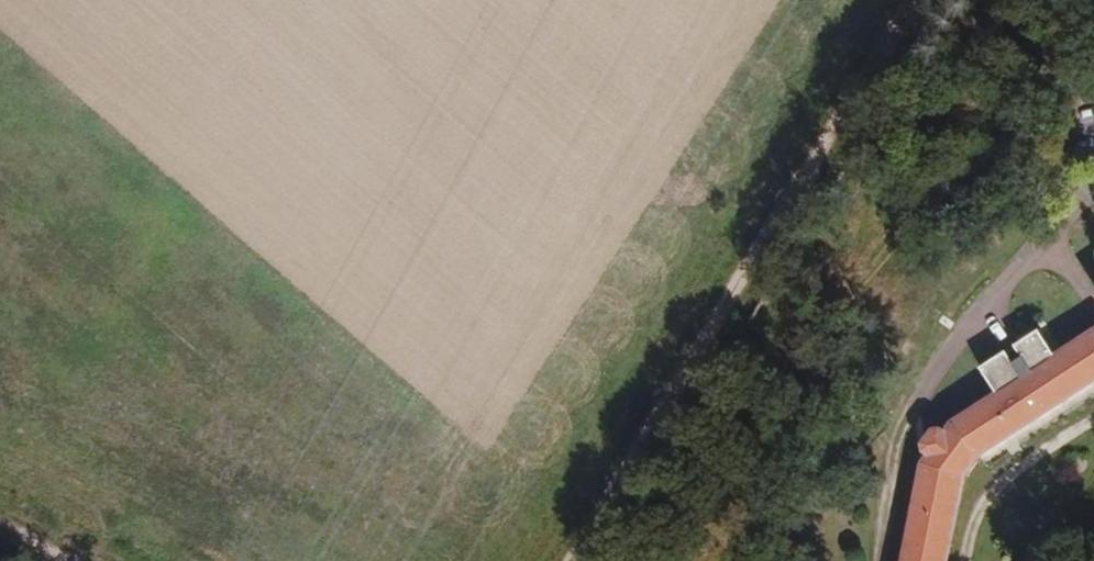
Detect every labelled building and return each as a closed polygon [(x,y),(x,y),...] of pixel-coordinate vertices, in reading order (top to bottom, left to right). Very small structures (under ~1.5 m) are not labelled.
[(1056,364),(1043,351),(1037,342),(1012,356),(1018,365),(1012,369),(1004,363),(981,375),(991,404),(950,432),(927,443),(906,560),(956,560),(978,472),(1093,392),(1093,337),(1056,364)]
